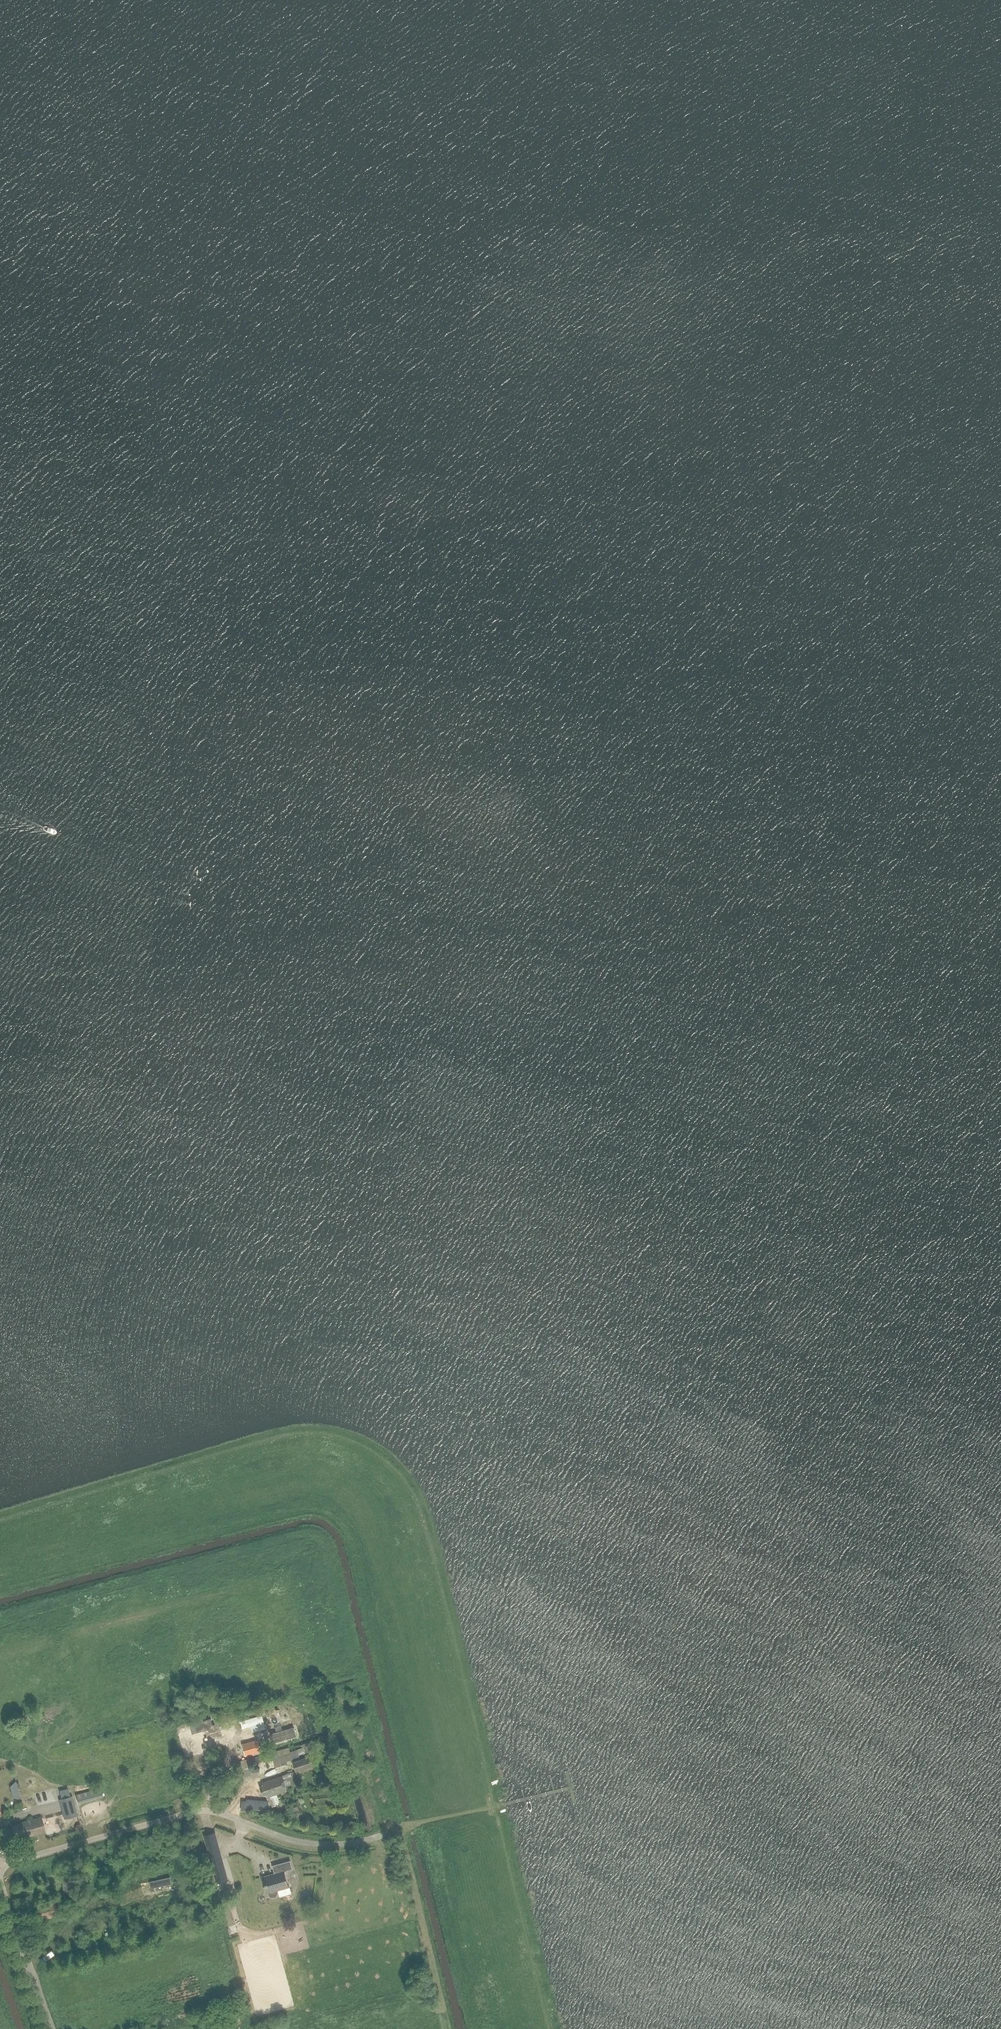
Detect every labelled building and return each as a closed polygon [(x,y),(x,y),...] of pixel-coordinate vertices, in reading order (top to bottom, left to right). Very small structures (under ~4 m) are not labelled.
[(209,1732),(218,1730),(216,1724),(213,1724),(211,1719),(204,1721),(203,1719),(196,1721),(197,1723),(190,1725),(193,1733),(193,1734),(208,1730),(209,1732)] [(219,1723),(220,1729),(238,1726),(237,1720),(219,1723)] [(294,1728),(270,1734),(272,1743),(297,1737),(294,1728)] [(204,1734),(209,1732),(208,1730),(193,1734),(193,1733),(181,1737),(187,1755),(208,1748),(204,1734)] [(258,1739),(242,1744),(246,1756),(262,1752),(258,1739)] [(286,1749),(257,1757),(261,1773),(283,1767),(283,1765),(290,1763),(286,1749)] [(310,1756),(293,1762),(296,1772),(314,1766),(310,1756)] [(264,1787),(261,1787),(263,1793),(267,1792),(268,1796),(287,1790),(285,1784),(283,1777),(263,1783),(264,1787)] [(16,1781),(10,1787),(12,1797),(20,1799),(16,1781)] [(78,1804),(103,1797),(101,1788),(76,1795),(78,1804)] [(61,1800),(59,1800),(64,1820),(78,1816),(73,1797),(70,1797),(61,1800)] [(242,1801),(242,1809),(244,1809),(244,1811),(249,1812),(249,1809),(268,1811),(269,1801),(247,1799),(247,1801),(242,1801)] [(42,1817),(32,1820),(11,1825),(14,1837),(18,1836),(19,1839),(45,1832),(42,1817)] [(214,1833),(202,1836),(204,1845),(205,1848),(217,1845),(217,1842),(214,1833)] [(221,1858),(209,1861),(215,1885),(227,1881),(221,1858)] [(279,1873),(262,1877),(267,1894),(269,1893),(269,1894),(270,1896),(271,1897),(273,1897),(275,1897),(276,1896),(277,1895),(278,1893),(278,1892),(277,1891),(289,1887),(285,1872),(293,1869),(291,1861),(277,1865),(279,1873)] [(72,1876),(62,1877),(64,1891),(74,1890),(72,1876)] [(170,1878),(150,1882),(152,1889),(172,1885),(170,1878)]
